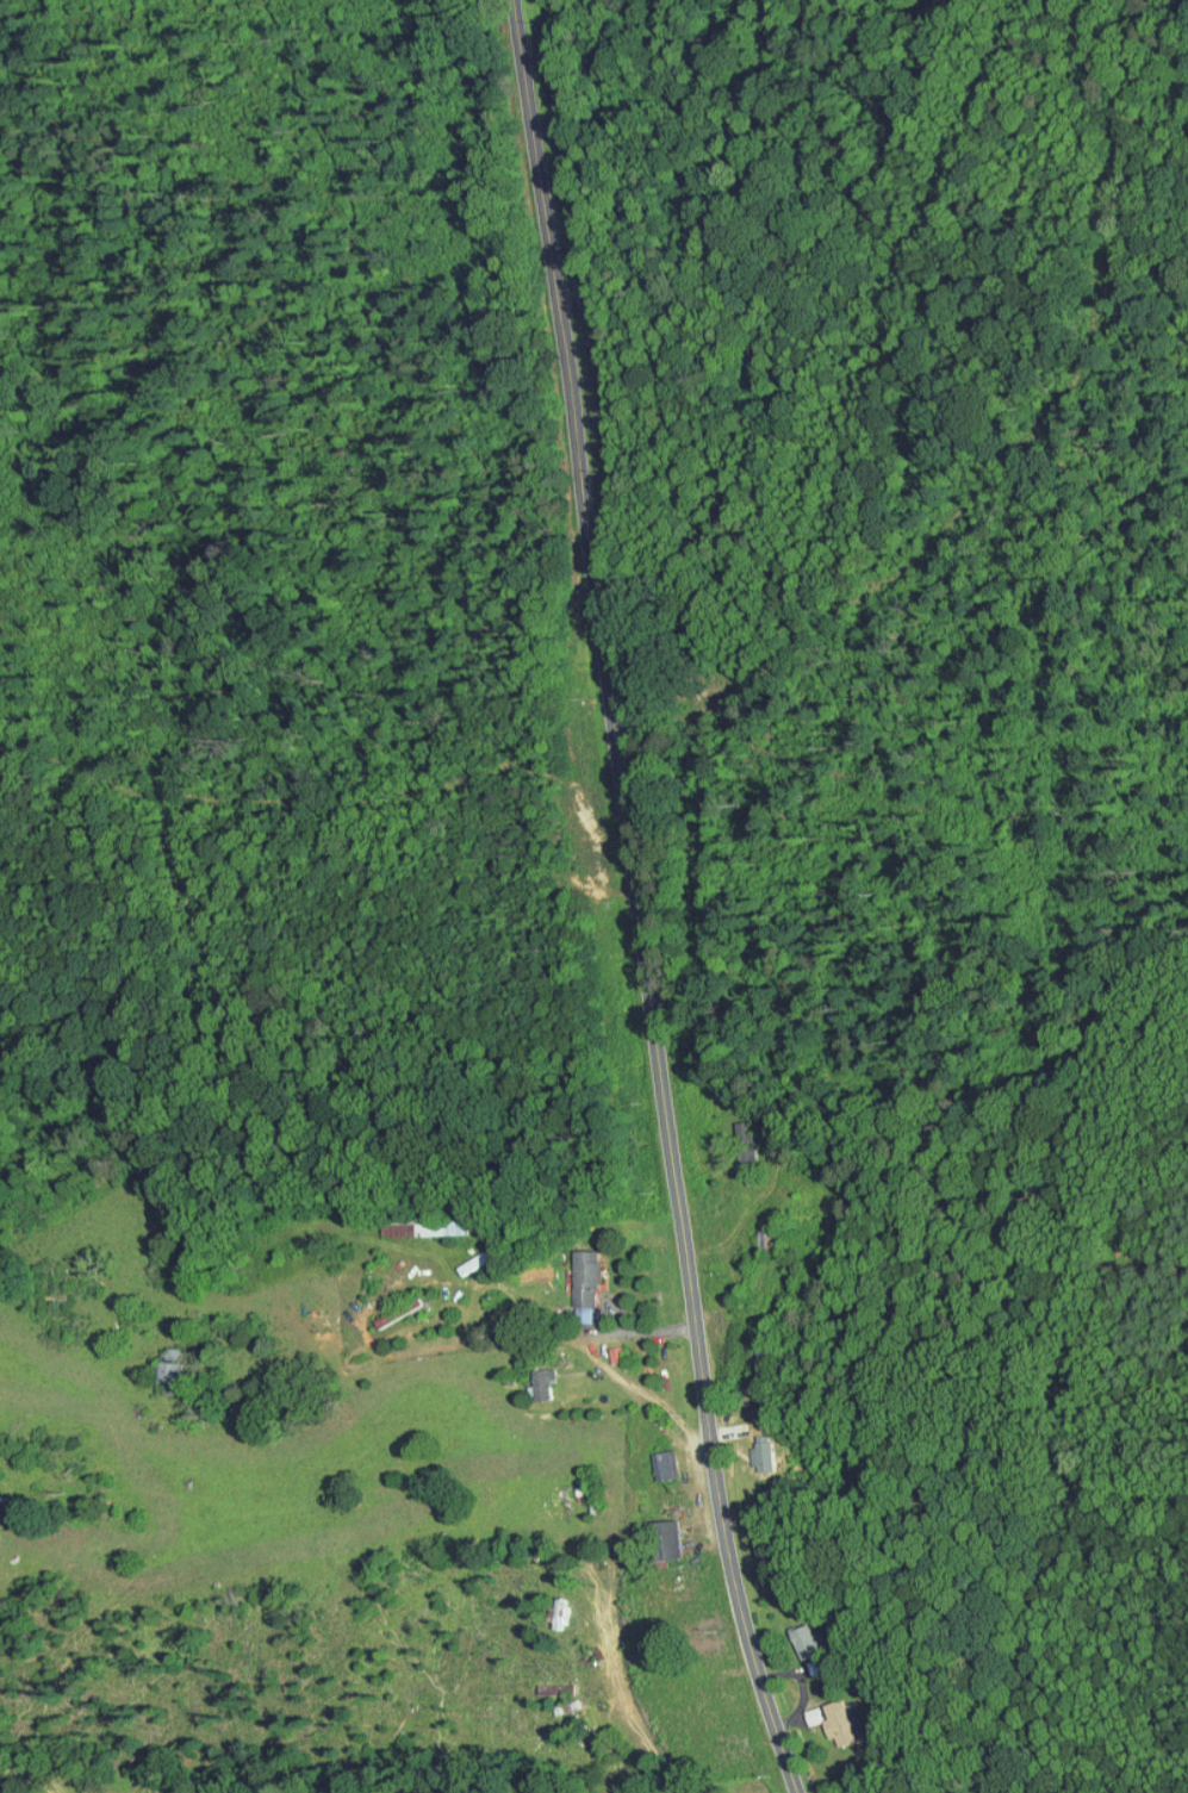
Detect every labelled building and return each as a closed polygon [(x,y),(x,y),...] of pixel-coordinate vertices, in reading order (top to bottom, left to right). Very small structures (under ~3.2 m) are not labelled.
[(563,1300),(567,1300),(567,1315),(587,1316),(589,1243),(564,1243),(563,1300)] [(362,1313),(368,1323),(384,1313),(378,1303),(362,1313)] [(601,1356),(613,1354),(611,1339),(599,1341),(601,1356)] [(522,1379),(518,1379),(518,1393),(541,1392),(540,1372),(545,1372),(545,1362),(522,1363),(522,1379)] [(764,1465),(762,1428),(746,1428),(746,1440),(742,1440),(743,1465),(764,1465)] [(644,1445),(645,1473),(667,1472),(665,1444),(644,1445)] [(645,1514),(647,1553),(672,1552),(671,1513),(645,1514)] [(556,1623),(560,1592),(548,1591),(544,1622),(556,1623)] [(778,1624),(790,1654),(812,1645),(800,1615),(778,1624)] [(846,1733),(833,1692),(795,1704),(799,1719),(814,1715),(820,1733),(826,1731),(828,1739),(846,1733)]
